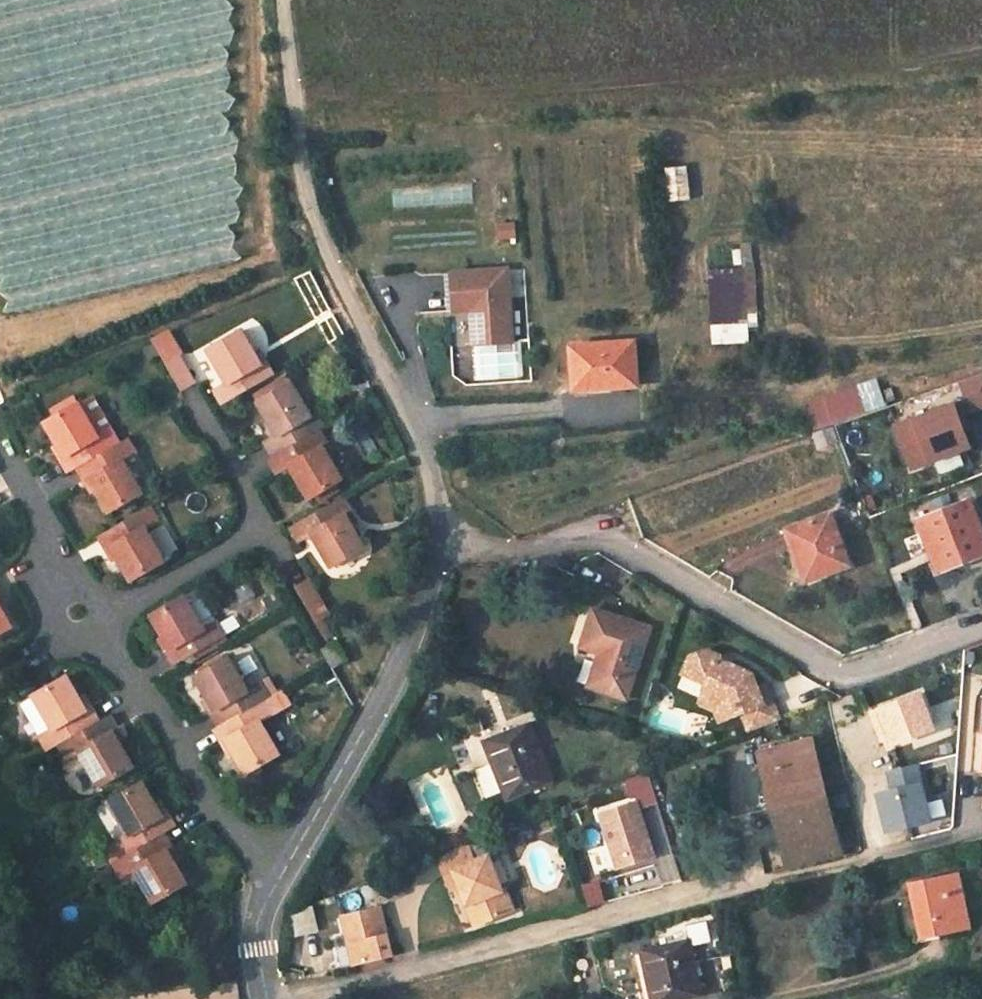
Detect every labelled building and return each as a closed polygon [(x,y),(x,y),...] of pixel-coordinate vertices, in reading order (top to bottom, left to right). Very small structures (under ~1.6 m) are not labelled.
[(668,168),(671,203),(693,201),(691,167),(668,168)] [(512,339),(507,268),(452,272),(455,310),(472,308),(475,342),(512,339)] [(745,269),(711,270),(713,321),(747,320),(745,269)] [(146,334),(160,360),(177,388),(189,381),(161,327),(146,334)] [(268,374),(259,357),(253,361),(235,327),(200,346),(219,380),(207,388),(216,404),(268,374)] [(635,340),(572,345),(575,388),(638,383),(635,340)] [(960,380),(967,398),(896,426),(912,468),(970,446),(959,415),(981,406),(981,372),(960,380)] [(316,432),(320,430),(311,414),(307,416),(284,375),(248,394),(270,435),(258,441),(267,458),(316,432)] [(815,432),(889,407),(879,379),(805,404),(815,432)] [(121,439),(112,423),(99,431),(80,398),(44,418),(64,451),(60,453),(69,470),(78,464),(121,439)] [(832,428),(812,434),(817,449),(837,443),(832,428)] [(263,461),(270,474),(283,467),(300,501),(336,481),(318,448),(323,445),(316,432),(267,458),(263,461)] [(78,464),(85,476),(89,473),(108,508),(144,487),(124,454),(137,447),(130,434),(121,439),(78,464)] [(99,531),(106,544),(111,541),(130,575),(165,554),(147,520),(159,513),(151,500),(99,531)] [(286,528),(293,542),(307,535),(325,569),(360,550),(341,516),(346,513),(339,500),(286,528)] [(919,519),(937,570),(981,553),(981,532),(970,500),(919,519)] [(831,514),(788,529),(807,579),(849,564),(831,514)] [(304,580),(290,587),(309,623),(323,616),(304,580)] [(151,609),(169,644),(165,646),(173,659),(225,631),(199,583),(151,609)] [(14,621),(0,596),(0,630),(14,621)] [(627,696),(650,628),(593,608),(581,645),(602,652),(591,684),(627,696)] [(314,650),(325,670),(343,661),(331,641),(314,650)] [(760,690),(754,676),(722,660),(723,658),(709,651),(693,657),(685,675),(709,686),(705,695),(724,704),(730,719),(744,714),(751,733),(781,721),(768,686),(760,690)] [(267,694),(259,679),(246,686),(228,652),(193,672),(210,705),(206,707),(214,723),(264,696),(267,694)] [(17,710),(37,743),(45,756),(57,749),(76,737),(96,724),(88,711),(83,713),(63,681),(17,710)] [(893,745),(935,729),(922,693),(872,712),(877,727),(885,724),(890,736),(893,745)] [(730,719),(724,704),(705,695),(701,703),(717,710),(722,723),(730,719)] [(211,724),(219,739),(223,737),(240,769),(276,749),(259,717),(272,710),(264,696),(214,723),(211,724)] [(57,749),(66,764),(79,755),(99,788),(134,767),(112,734),(117,731),(107,717),(96,724),(76,737),(57,749)] [(890,736),(885,724),(877,727),(882,739),(890,736)] [(529,725),(487,741),(508,797),(550,781),(529,725)] [(823,796),(810,743),(762,755),(776,808),(823,796)] [(879,795),(888,832),(930,822),(917,764),(889,771),(894,791),(879,795)] [(633,805),(657,802),(653,776),(629,779),(633,805)] [(175,824),(166,811),(163,812),(142,781),(108,802),(128,834),(115,842),(124,856),(164,831),(175,824)] [(776,808),(789,861),(837,849),(823,796),(776,808)] [(647,803),(606,809),(615,871),(656,865),(647,803)] [(114,863),(123,879),(136,870),(156,901),(190,879),(169,847),(173,845),(164,831),(124,856),(114,863)] [(461,885),(468,904),(478,900),(486,921),(514,910),(505,888),(502,889),(488,854),(475,859),(468,842),(436,854),(444,874),(455,870),(461,885)] [(455,870),(444,874),(450,889),(461,885),(455,870)] [(972,928),(959,873),(909,883),(922,939),(972,928)] [(359,884),(342,891),(346,902),(364,895),(359,884)] [(478,900),(468,904),(476,925),(486,921),(478,900)] [(353,965),(390,956),(378,907),(340,917),(353,965)] [(312,918),(315,918),(315,910),(294,912),(296,931),(313,930),(312,918)] [(704,921),(687,925),(690,939),(641,950),(652,998),(680,998),(701,994),(691,945),(709,941),(704,921)]
